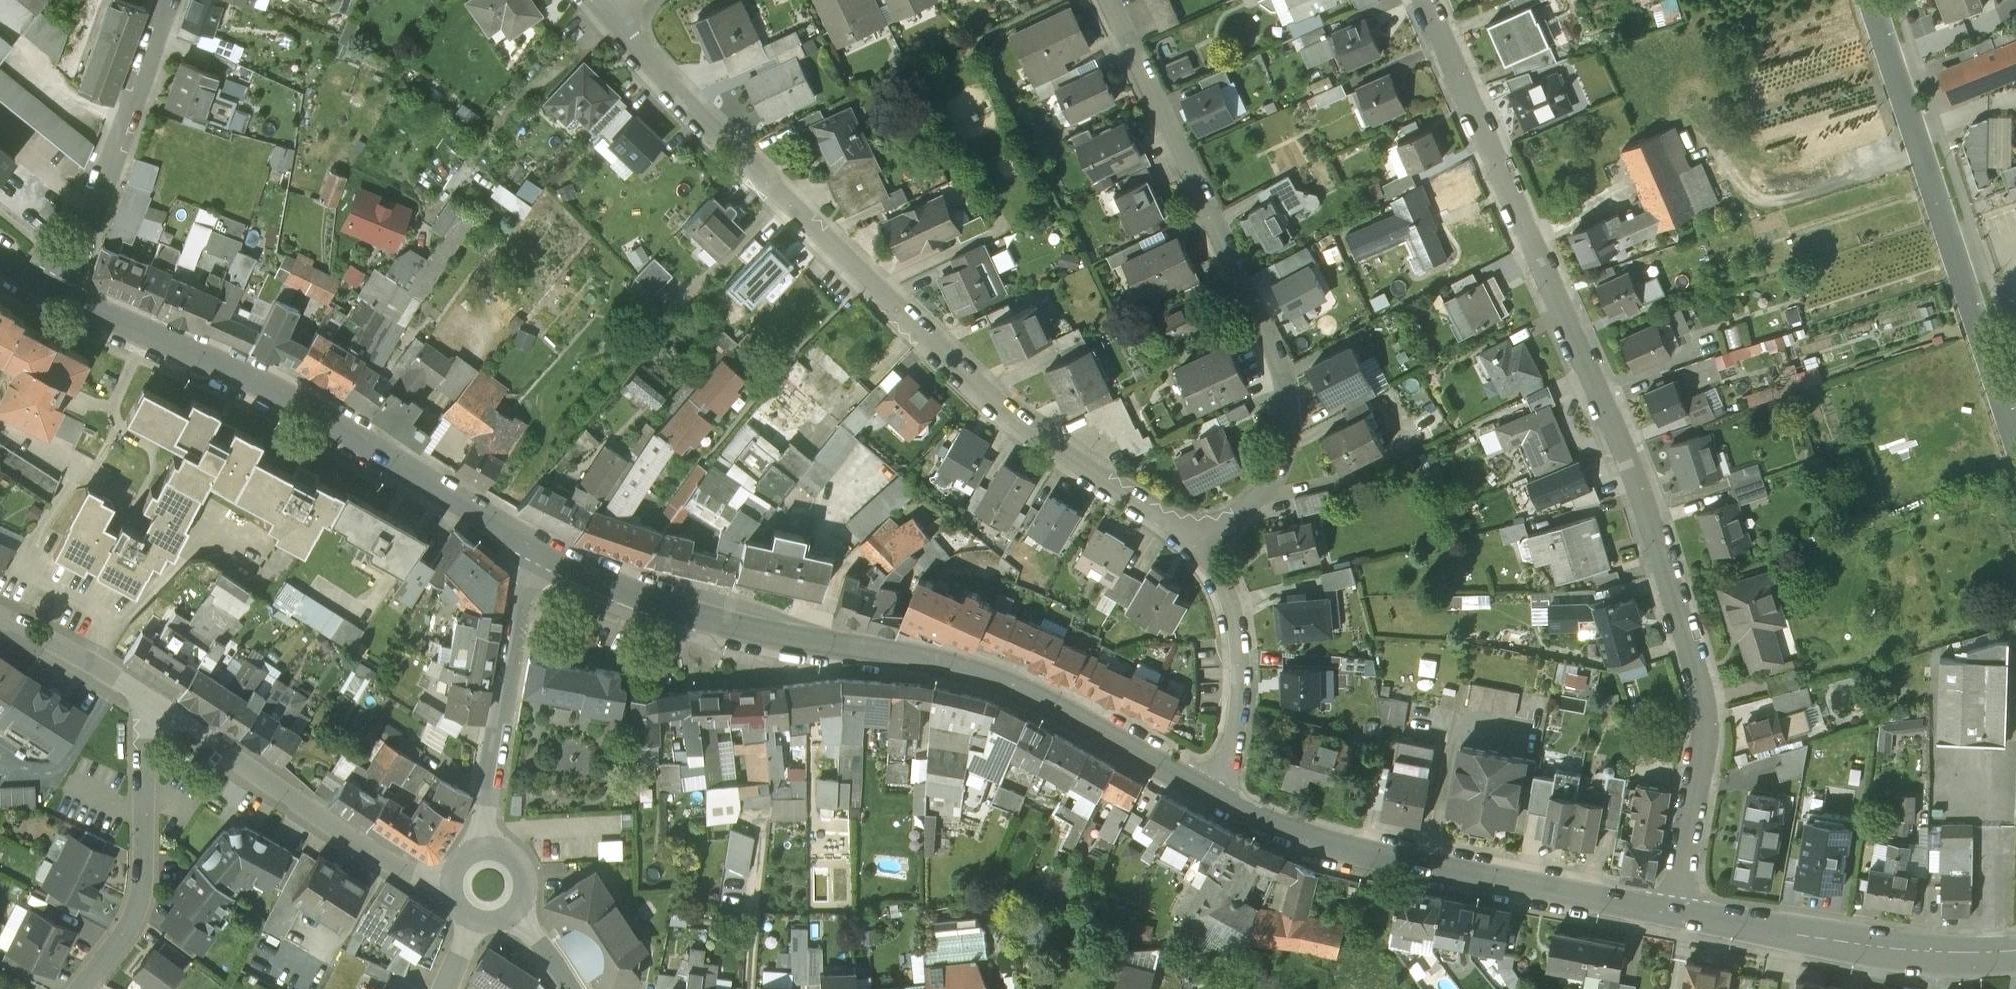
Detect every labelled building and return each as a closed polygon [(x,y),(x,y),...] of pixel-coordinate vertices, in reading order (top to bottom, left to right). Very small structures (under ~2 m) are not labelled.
[(36,15),(40,10),(48,0),(18,0),(36,15)] [(118,0),(114,0),(81,91),(84,93),(110,102),(144,10),(118,0)] [(184,15),(215,26),(224,0),(189,0),(184,15)] [(469,2),(490,31),(502,22),(511,34),(539,14),(529,0),(472,0),(469,2)] [(699,19),(717,57),(730,51),(735,60),(764,47),(742,0),(738,0),(699,19)] [(837,39),(873,23),(863,0),(819,0),(837,39)] [(873,23),(876,30),(888,24),(876,0),(863,0),(873,23)] [(933,0),(889,0),(897,17),(933,0)] [(1159,33),(1179,23),(1169,0),(1144,0),(1159,33)] [(1301,36),(1322,27),(1323,26),(1317,13),(1338,3),(1337,0),(1285,0),(1301,36)] [(1357,11),(1379,1),(1379,0),(1352,0),(1357,11)] [(1504,19),(1515,14),(1509,0),(1507,0),(1497,5),(1504,19)] [(1515,14),(1531,7),(1541,3),(1540,0),(1509,0),(1515,14)] [(1945,21),(1983,6),(1981,0),(1937,0),(1945,21)] [(1504,19),(1489,25),(1507,64),(1511,62),(1550,45),(1539,21),(1538,21),(1531,7),(1515,14),(1504,19)] [(1070,9),(1020,33),(1038,71),(1028,75),(1029,77),(1055,65),(1089,49),(1070,9)] [(36,15),(22,32),(57,60),(67,31),(40,10),(36,15)] [(212,34),(215,26),(184,15),(179,31),(209,42),(212,34)] [(359,24),(347,19),(338,40),(351,45),(359,24)] [(1365,20),(1327,37),(1327,38),(1341,70),(1380,53),(1365,20)] [(1301,36),(1294,39),(1299,51),(1327,38),(1327,37),(1322,27),(1301,36)] [(231,43),(212,34),(209,42),(207,48),(213,51),(227,57),(231,43)] [(1991,36),(1958,50),(1962,61),(1996,48),(1991,36)] [(0,38),(0,60),(10,47),(0,38)] [(1947,68),(1943,78),(1948,81),(1951,88),(1949,93),(1959,98),(2015,75),(2015,40),(1996,48),(1962,61),(1947,68)] [(801,43),(776,55),(781,65),(797,58),(798,59),(806,55),(801,43)] [(1550,45),(1511,62),(1517,76),(1529,72),(1558,63),(1550,45)] [(764,47),(735,60),(740,71),(769,58),(764,47)] [(227,57),(213,51),(208,65),(231,73),(236,62),(227,57)] [(1160,67),(1166,86),(1193,76),(1186,57),(1160,67)] [(781,65),(746,82),(764,120),(815,96),(798,59),(797,58),(781,65)] [(218,74),(181,61),(166,104),(185,111),(201,116),(206,102),(208,102),(218,74)] [(618,96),(583,63),(544,103),(561,119),(573,107),(590,123),(591,124),(617,96),(618,96)] [(1055,65),(1029,77),(1034,88),(1050,80),(1060,76),(1060,75),(1055,65)] [(0,68),(0,99),(84,167),(94,143),(0,68)] [(1076,69),(1060,76),(1050,80),(1056,93),(1063,90),(1082,81),(1076,69)] [(1225,70),(1199,81),(1205,93),(1219,87),(1219,88),(1231,83),(1225,70)] [(1082,81),(1063,90),(1077,119),(1114,101),(1100,72),(1082,81)] [(1517,76),(1506,80),(1512,94),(1535,84),(1529,72),(1517,76)] [(1390,75),(1351,92),(1358,108),(1364,105),(1371,122),(1404,108),(1390,75)] [(1512,94),(1512,95),(1526,127),(1570,108),(1564,94),(1565,93),(1564,90),(1554,95),(1547,79),(1535,84),(1512,94)] [(1337,86),(1303,101),(1309,114),(1343,99),(1337,86)] [(1205,93),(1184,102),(1198,134),(1233,119),(1219,88),(1219,87),(1205,93)] [(617,96),(591,124),(590,123),(586,127),(595,136),(599,132),(623,107),(626,105),(617,96)] [(462,103),(454,116),(472,128),(481,115),(462,103)] [(635,117),(623,107),(599,132),(611,142),(635,117)] [(871,151),(850,108),(825,119),(826,120),(814,126),(834,169),(871,151)] [(820,109),(799,119),(804,131),(814,126),(826,120),(825,119),(820,109)] [(201,116),(185,111),(181,123),(204,131),(208,119),(201,116)] [(666,142),(638,114),(635,117),(611,142),(608,145),(637,172),(666,142)] [(1959,146),(1968,167),(1978,180),(1985,180),(1985,121),(1970,126),(1959,146)] [(1125,125),(1084,145),(1092,161),(1084,164),(1091,179),(1109,171),(1139,157),(1125,125)] [(1430,129),(1397,144),(1409,171),(1410,172),(1443,157),(1430,129)] [(1678,172),(1660,132),(1622,149),(1648,208),(1657,229),(1695,212),(1678,172)] [(295,148),(277,143),(270,163),(292,166),(295,148)] [(0,147),(0,175),(14,158),(0,147)] [(874,169),(878,167),(871,151),(834,169),(835,171),(829,174),(841,200),(847,197),(853,210),(881,197),(886,195),(874,169)] [(158,164),(136,157),(128,181),(151,188),(158,164)] [(1139,157),(1109,171),(1114,183),(1115,182),(1145,168),(1139,157)] [(1701,162),(1678,172),(1695,212),(1718,201),(1701,162)] [(335,168),(331,167),(319,198),(335,204),(345,175),(334,171),(335,168)] [(1145,168),(1115,182),(1120,194),(1147,181),(1148,182),(1152,181),(1146,168),(1145,168)] [(1409,171),(1383,186),(1390,201),(1391,200),(1416,187),(1410,172),(1409,171)] [(1288,176),(1264,189),(1270,199),(1294,186),(1288,176)] [(1120,194),(1114,197),(1131,232),(1164,217),(1148,182),(1147,181),(1120,194)] [(530,205),(498,182),(490,193),(522,217),(530,205)] [(1416,187),(1391,200),(1398,215),(1399,217),(1421,207),(1430,203),(1422,184),(1417,186),(1416,187)] [(1270,199),(1250,211),(1248,217),(1239,221),(1247,235),(1250,234),(1255,243),(1260,240),(1266,249),(1272,251),(1293,239),(1285,225),(1287,219),(1286,217),(1303,207),(1304,209),(1312,211),(1317,208),(1319,201),(1316,195),(1295,189),(1294,186),(1270,199)] [(144,193),(127,187),(120,208),(131,212),(130,212),(137,215),(144,193)] [(886,195),(881,197),(887,210),(909,200),(903,187),(886,195)] [(472,188),(460,206),(476,217),(488,199),(472,188)] [(402,213),(357,194),(346,223),(391,241),(402,213)] [(723,205),(713,195),(683,226),(715,257),(718,257),(743,231),(743,228),(735,220),(740,215),(735,211),(734,207),(730,203),(726,202),(723,205)] [(941,198),(894,220),(901,233),(895,235),(904,255),(956,230),(954,227),(941,198)] [(114,206),(102,246),(118,252),(122,240),(129,218),(130,212),(131,212),(120,208),(114,206)] [(247,224),(199,206),(181,250),(176,263),(163,257),(157,269),(164,272),(167,267),(173,269),(171,275),(182,280),(199,287),(201,283),(202,283),(206,272),(224,280),(225,278),(229,279),(236,257),(247,224)] [(460,206),(406,288),(422,298),(476,217),(460,206)] [(1445,259),(1421,207),(1399,217),(1398,215),(1348,238),(1347,235),(1345,236),(1356,260),(1357,259),(1356,256),(1381,246),(1389,243),(1389,242),(1408,234),(1422,266),(1423,269),(1445,259)] [(1648,208),(1621,221),(1617,212),(1604,218),(1617,247),(1657,229),(1648,208)] [(981,214),(954,227),(956,230),(962,241),(988,229),(981,214)] [(164,221),(143,217),(140,223),(136,232),(157,240),(164,221)] [(140,223),(129,218),(122,240),(132,243),(136,232),(140,223)] [(1604,218),(1594,223),(1592,218),(1579,224),(1581,229),(1573,233),(1586,262),(1617,247),(1604,218)] [(1145,254),(1123,264),(1139,299),(1174,283),(1195,273),(1179,238),(1145,254)] [(151,267),(147,265),(132,300),(156,310),(171,275),(173,269),(167,267),(164,272),(157,269),(163,257),(176,263),(181,250),(162,241),(151,267)] [(768,242),(723,286),(744,307),(760,292),(784,268),(789,263),(768,242)] [(1140,242),(1117,252),(1123,264),(1145,254),(1140,242)] [(985,244),(958,256),(963,267),(964,267),(983,258),(984,259),(991,256),(991,255),(985,244)] [(118,252),(102,246),(99,257),(114,263),(118,252)] [(1275,264),(1285,281),(1311,268),(1316,265),(1307,247),(1275,264)] [(1007,248),(991,255),(991,256),(984,259),(991,275),(1015,264),(1007,248)] [(147,265),(118,252),(114,263),(99,257),(93,275),(98,286),(132,300),(147,265)] [(237,312),(230,309),(251,263),(236,257),(229,279),(225,278),(224,280),(217,295),(201,329),(249,350),(259,330),(244,323),(250,311),(240,307),(237,312)] [(283,279),(306,291),(328,302),(339,280),(294,257),(283,279)] [(654,257),(634,277),(653,295),(672,275),(654,257)] [(983,258),(964,267),(963,267),(941,277),(958,313),(1000,294),(991,275),(984,259),(983,258)] [(352,262),(339,278),(354,288),(365,272),(352,262)] [(1591,273),(1596,285),(1618,276),(1612,265),(1591,273)] [(406,288),(376,268),(358,294),(375,306),(347,349),(349,351),(364,360),(363,363),(378,372),(414,311),(422,298),(406,288)] [(794,278),(784,268),(760,292),(770,302),(794,278)] [(1326,297),(1311,268),(1285,281),(1274,287),(1290,316),(1301,311),(1326,297)] [(1618,276),(1596,285),(1609,314),(1625,307),(1627,313),(1640,308),(1637,302),(1642,300),(1629,271),(1618,276)] [(224,280),(206,272),(202,283),(201,283),(199,287),(217,295),(224,280)] [(283,279),(269,272),(257,296),(272,303),(275,297),(283,279)] [(1472,272),(1451,283),(1456,293),(1478,282),(1472,272)] [(1195,273),(1174,283),(1179,294),(1180,293),(1200,284),(1195,273)] [(171,275),(156,310),(168,315),(182,280),(171,275)] [(1456,293),(1444,300),(1462,336),(1509,313),(1502,299),(1505,297),(1493,275),(1478,282),(1456,293)] [(283,279),(275,297),(299,309),(306,291),(283,279)] [(199,287),(182,280),(168,315),(201,329),(217,295),(199,287)] [(1200,284),(1180,293),(1185,304),(1205,295),(1200,284)] [(259,330),(249,350),(276,361),(278,356),(287,335),(299,309),(275,297),(272,303),(259,330)] [(1192,302),(1156,318),(1169,346),(1205,329),(1192,302)] [(324,309),(329,312),(333,306),(328,303),(324,309)] [(1008,303),(986,314),(991,325),(1013,314),(1008,303)] [(1013,314),(991,325),(1008,361),(1052,340),(1035,304),(1013,314)] [(14,364),(0,391),(0,405),(46,428),(68,385),(70,385),(84,357),(20,325),(22,319),(9,313),(10,311),(0,305),(0,357),(14,364)] [(302,353),(294,365),(327,386),(349,351),(347,349),(329,338),(344,314),(333,306),(329,312),(302,353)] [(1309,326),(1301,311),(1290,316),(1298,331),(1309,326)] [(517,314),(506,328),(512,333),(523,319),(517,314)] [(1676,337),(1669,321),(1658,325),(1665,341),(1676,337)] [(1657,323),(1620,339),(1635,370),(1671,354),(1665,341),(1658,325),(1657,323)] [(1079,326),(1055,338),(1060,350),(1083,339),(1084,338),(1079,326)] [(520,328),(513,347),(529,352),(535,333),(520,328)] [(722,331),(693,365),(706,376),(721,358),(734,342),(722,331)] [(1784,333),(1674,371),(1677,379),(1683,398),(1707,390),(1726,383),(1720,368),(1788,345),(1784,333)] [(287,335),(278,356),(294,365),(302,353),(301,352),(301,351),(299,350),(303,342),(287,335)] [(1083,339),(1060,350),(1065,361),(1089,350),(1083,339)] [(447,360),(423,343),(416,353),(408,364),(426,378),(436,385),(454,360),(454,359),(450,357),(447,360)] [(1523,343),(1502,353),(1498,345),(1481,353),(1503,394),(1540,375),(1523,343)] [(1229,346),(1179,370),(1191,394),(1189,395),(1197,411),(1246,388),(1239,372),(1241,371),(1229,346)] [(408,348),(392,370),(395,372),(388,381),(393,385),(388,391),(389,392),(401,377),(405,372),(403,370),(408,364),(416,353),(408,348)] [(825,348),(815,356),(838,383),(848,374),(825,348)] [(1352,348),(1310,369),(1328,404),(1350,393),(1370,383),(1352,348)] [(1065,361),(1047,369),(1066,409),(1084,401),(1107,389),(1108,389),(1089,349),(1089,350),(1065,361)] [(349,351),(327,386),(342,395),(363,363),(364,360),(349,351)] [(456,356),(454,359),(454,360),(436,385),(454,399),(464,386),(476,371),(456,356)] [(706,376),(656,433),(679,451),(688,440),(692,444),(711,422),(695,408),(703,399),(719,413),(738,391),(734,387),(743,377),(721,358),(706,376)] [(363,363),(342,395),(370,414),(384,396),(369,385),(378,374),(378,372),(363,363)] [(401,377),(417,390),(426,378),(408,364),(403,370),(405,372),(401,377)] [(1789,381),(1744,396),(1749,409),(1794,392),(1791,364),(1784,366),(1789,381)] [(638,371),(628,383),(656,407),(667,395),(638,371)] [(388,381),(378,374),(369,385),(384,396),(388,391),(393,385),(388,381)] [(938,405),(908,376),(890,394),(878,406),(879,407),(909,436),(911,434),(914,437),(922,437),(929,430),(928,422),(925,419),(938,405)] [(401,377),(389,392),(388,391),(384,396),(370,414),(395,433),(406,419),(408,419),(419,404),(411,399),(417,390),(401,377)] [(1673,380),(1664,384),(1662,380),(1657,383),(1659,387),(1645,393),(1658,424),(1687,412),(1682,401),(1673,380)] [(879,383),(858,405),(870,417),(879,407),(878,406),(890,394),(879,383)] [(1370,383),(1350,393),(1356,405),(1365,400),(1376,394),(1370,383)] [(488,403),(464,386),(454,399),(446,409),(454,414),(471,427),(472,425),(488,403)] [(292,477),(253,456),(260,444),(249,439),(250,436),(234,427),(226,442),(209,433),(219,414),(192,399),(186,411),(146,389),(139,401),(137,400),(127,418),(156,434),(159,429),(186,443),(177,460),(179,461),(171,476),(201,492),(207,480),(234,494),(234,495),(271,515),(267,524),(276,530),(273,536),(303,552),(322,518),(328,522),(330,519),(343,494),(317,480),(320,475),(299,464),(292,477)] [(1107,389),(1084,401),(1089,411),(1112,400),(1107,389)] [(1703,392),(1682,401),(1687,412),(1707,403),(1703,392)] [(1089,411),(1084,413),(1090,425),(1095,422),(1101,433),(1106,430),(1111,441),(1117,438),(1122,449),(1128,447),(1133,457),(1154,447),(1148,435),(1143,438),(1138,427),(1136,428),(1121,396),(1112,400),(1089,411)] [(1356,405),(1343,411),(1349,423),(1365,415),(1371,412),(1365,400),(1356,405)] [(511,418),(488,403),(472,425),(476,428),(471,436),(475,439),(473,442),(502,460),(525,422),(514,415),(511,418)] [(1707,403),(1687,412),(1693,426),(1714,419),(1707,403)] [(1245,404),(1224,414),(1229,425),(1250,415),(1245,404)] [(858,405),(840,423),(853,434),(870,417),(858,405)] [(1549,407),(1497,428),(1504,446),(1523,439),(1538,476),(1571,462),(1549,407)] [(454,414),(446,409),(443,413),(442,412),(428,433),(418,447),(427,453),(454,414)] [(85,423),(63,413),(53,434),(75,444),(82,429),(85,423)] [(1349,423),(1323,437),(1341,473),(1384,451),(1365,415),(1349,423)] [(418,447),(428,433),(408,419),(406,419),(395,433),(401,437),(418,447)] [(759,433),(744,421),(711,463),(727,473),(753,440),(759,433)] [(795,480),(794,481),(813,496),(859,439),(853,434),(840,423),(810,461),(795,480)] [(94,436),(82,429),(75,444),(73,448),(84,454),(94,436)] [(985,450),(967,440),(970,435),(969,433),(968,431),(966,430),(964,429),(962,429),(960,430),(939,466),(957,476),(961,469),(970,475),(982,455),(985,450)] [(1222,429),(1203,438),(1207,446),(1177,461),(1193,493),(1242,470),(1222,429)] [(597,510),(601,511),(637,454),(650,440),(641,431),(619,456),(625,461),(621,469),(604,495),(594,508),(597,510)] [(810,461),(789,445),(784,451),(759,433),(753,440),(727,473),(749,487),(772,462),(795,480),(810,461)] [(1720,476),(1706,434),(1670,446),(1676,465),(1678,464),(1686,487),(1720,476)] [(637,454),(601,511),(635,522),(638,516),(628,512),(671,447),(654,435),(650,440),(637,454)] [(472,442),(455,471),(484,489),(502,460),(473,442),(472,442)] [(0,443),(0,468),(50,501),(59,481),(0,443)] [(572,443),(555,463),(562,468),(569,459),(572,461),(580,450),(572,443)] [(987,457),(982,455),(970,475),(981,481),(993,461),(987,457)] [(601,456),(580,490),(583,492),(577,503),(592,510),(594,508),(604,495),(621,469),(601,456)] [(1578,460),(1528,481),(1540,511),(1571,497),(1590,489),(1578,460)] [(772,462),(749,487),(737,506),(755,521),(762,511),(767,514),(794,481),(795,480),(772,462)] [(727,473),(711,463),(706,470),(697,483),(709,490),(723,499),(736,507),(737,506),(749,487),(727,473)] [(695,468),(652,528),(659,531),(660,531),(661,530),(675,511),(682,502),(683,503),(697,483),(706,470),(699,464),(696,469),(695,468)] [(1017,472),(1004,464),(989,490),(978,508),(979,509),(994,517),(993,518),(996,520),(996,519),(1005,524),(1006,525),(1016,509),(1032,481),(1029,479),(1029,478),(1018,472),(1017,472)] [(1757,466),(1728,476),(1732,488),(1761,479),(1757,466)] [(171,476),(165,473),(155,491),(150,488),(142,503),(133,498),(118,526),(104,518),(113,503),(86,489),(69,521),(71,522),(54,554),(84,569),(87,564),(106,574),(105,576),(135,592),(145,572),(140,570),(147,557),(159,564),(166,550),(170,552),(175,542),(178,543),(188,525),(184,524),(201,492),(171,476)] [(901,474),(846,524),(862,542),(879,527),(919,490),(901,474)] [(1761,479),(1732,488),(1737,502),(1766,492),(1761,479)] [(709,490),(697,483),(683,503),(689,507),(696,511),(709,490)] [(552,491),(538,484),(531,491),(545,500),(552,491)] [(989,490),(979,484),(966,507),(977,513),(979,509),(978,508),(989,490)] [(1590,489),(1571,497),(1575,509),(1601,501),(1595,487),(1590,489)] [(426,538),(345,490),(343,494),(330,519),(344,528),(342,531),(370,547),(366,553),(402,574),(410,562),(426,538)] [(709,490),(696,511),(710,520),(723,499),(709,490)] [(531,491),(516,510),(535,519),(545,500),(531,491)] [(571,500),(552,491),(545,500),(535,519),(554,529),(571,500)] [(1327,491),(1294,499),(1298,516),(1308,514),(1331,508),(1327,491)] [(1079,512),(1051,495),(1041,511),(1031,529),(1030,530),(1058,547),(1079,512)] [(736,507),(723,499),(710,520),(720,526),(718,533),(741,539),(743,537),(755,521),(737,506),(736,507)] [(577,503),(571,500),(554,529),(575,539),(584,520),(586,521),(592,510),(577,503)] [(682,502),(675,511),(683,517),(689,507),(683,503),(682,502)] [(1741,531),(1732,504),(1700,514),(1714,557),(1751,544),(1746,529),(1741,531)] [(1026,515),(1021,524),(1031,529),(1041,511),(1032,505),(1026,515)] [(584,520),(575,539),(579,541),(588,522),(597,510),(594,508),(592,510),(586,521),(584,520)] [(1016,509),(1006,525),(1005,524),(1001,533),(1012,539),(1021,524),(1026,515),(1016,509)] [(601,511),(597,510),(588,522),(579,541),(629,557),(641,524),(635,522),(601,511)] [(675,511),(661,530),(672,533),(683,517),(675,511)] [(948,514),(926,531),(932,537),(937,534),(952,524),(957,521),(948,514)] [(1308,514),(1298,516),(1301,526),(1310,524),(1308,514)] [(1595,517),(1548,530),(1548,531),(1527,537),(1527,538),(1534,560),(1552,555),(1554,562),(1560,582),(1606,568),(1600,548),(1603,547),(1595,517)] [(916,521),(894,542),(906,554),(911,551),(932,537),(926,531),(916,521)] [(1523,522),(1499,528),(1504,544),(1527,538),(1527,537),(1523,522)] [(641,524),(629,557),(641,562),(659,531),(652,528),(641,524)] [(952,524),(937,534),(943,543),(958,533),(952,524)] [(1301,526),(1267,534),(1276,570),(1319,559),(1310,524),(1301,526)] [(894,542),(879,527),(862,542),(859,544),(876,561),(887,573),(906,554),(894,542)] [(454,530),(423,576),(441,586),(443,583),(457,563),(471,544),(454,530)] [(659,531),(641,562),(683,572),(690,547),(692,538),(672,533),(661,530),(660,531),(659,531)] [(803,537),(773,530),(770,543),(743,537),(741,539),(742,539),(738,554),(737,554),(734,568),(733,574),(819,594),(829,557),(800,550),(803,537)] [(1125,542),(1109,533),(1108,536),(1098,530),(1079,563),(1111,582),(1112,582),(1120,569),(1131,550),(1123,545),(1125,542)] [(718,533),(713,553),(703,551),(697,575),(731,583),(733,574),(734,568),(737,554),(738,554),(742,539),(741,539),(718,533)] [(932,537),(911,551),(917,559),(926,571),(948,558),(932,537)] [(282,541),(277,551),(275,550),(270,560),(268,559),(263,568),(261,567),(255,578),(274,588),(303,552),(282,541)] [(0,543),(0,570),(15,549),(0,543)] [(507,573),(471,544),(457,563),(483,580),(484,578),(505,582),(507,573)] [(690,547),(683,572),(697,575),(703,551),(690,547)] [(883,583),(879,592),(868,625),(898,633),(899,629),(905,614),(892,610),(897,592),(895,585),(905,571),(917,559),(911,551),(906,554),(887,573),(883,583)] [(887,573),(876,561),(868,569),(883,583),(887,573)] [(402,574),(397,581),(408,588),(421,569),(410,562),(402,574)] [(483,580),(457,563),(443,583),(458,592),(452,598),(463,610),(464,609),(477,612),(483,580)] [(1165,574),(1151,566),(1142,582),(1129,604),(1147,614),(1143,621),(1158,630),(1162,623),(1173,630),(1188,605),(1174,597),(1179,589),(1162,578),(1165,574)] [(1321,574),(1325,591),(1355,584),(1351,567),(1321,574)] [(883,583),(868,569),(862,575),(868,580),(865,588),(879,592),(883,583)] [(1132,576),(1120,569),(1112,582),(1111,582),(1104,594),(1117,601),(1132,576)] [(172,641),(168,648),(196,667),(215,638),(231,622),(258,596),(222,572),(188,623),(182,632),(182,633),(176,644),(172,641)] [(1616,572),(1594,579),(1598,590),(1620,584),(1616,572)] [(1767,573),(1720,587),(1736,641),(1742,639),(1751,670),(1779,661),(1766,618),(1780,614),(1767,573)] [(845,575),(834,615),(868,625),(879,592),(865,588),(858,586),(860,580),(845,575)] [(1132,576),(1117,601),(1127,607),(1129,604),(1142,582),(1132,577),(1132,576)] [(968,591),(964,601),(933,586),(934,584),(920,577),(905,614),(899,629),(909,633),(919,630),(921,631),(923,636),(932,640),(937,637),(942,640),(948,638),(957,642),(962,640),(975,646),(978,640),(993,607),(979,600),(981,597),(968,591)] [(505,582),(484,578),(483,580),(477,612),(474,630),(497,638),(505,582)] [(458,592),(443,583),(441,586),(438,591),(451,600),(452,598),(458,592)] [(1598,590),(1596,591),(1599,603),(1600,605),(1625,598),(1621,583),(1620,584),(1598,590)] [(289,590),(280,602),(299,614),(296,618),(350,651),(362,633),(289,590)] [(1445,594),(1446,606),(1485,604),(1485,593),(1445,594)] [(1625,598),(1600,605),(1599,603),(1549,605),(1550,627),(1578,626),(1580,626),(1580,619),(1599,618),(1602,629),(1596,630),(1597,634),(1605,660),(1623,654),(1624,657),(1637,653),(1637,652),(1629,623),(1632,623),(1629,612),(1625,613),(1622,602),(1626,601),(1626,600),(1625,598)] [(1631,598),(1626,600),(1626,601),(1622,602),(1625,613),(1629,612),(1632,623),(1638,621),(1640,619),(1634,598),(1631,598)] [(1275,607),(1278,639),(1331,634),(1328,602),(1275,607)] [(1008,614),(993,607),(978,640),(993,646),(995,644),(1003,647),(1015,620),(1007,617),(1008,614)] [(462,618),(457,617),(451,648),(447,664),(452,666),(466,671),(474,630),(477,612),(464,609),(463,610),(462,618)] [(173,614),(167,623),(174,628),(182,632),(188,623),(173,614)] [(1031,624),(1016,618),(1015,620),(1003,647),(1002,650),(1017,657),(1018,654),(1026,658),(1038,631),(1030,627),(1031,624)] [(1599,618),(1580,619),(1580,626),(1578,626),(1578,635),(1595,634),(1597,634),(1596,630),(1602,629),(1599,618)] [(215,638),(225,644),(239,630),(231,622),(215,638)] [(167,623),(160,633),(163,636),(159,642),(163,645),(174,628),(167,623)] [(182,632),(174,628),(163,645),(168,648),(172,641),(176,644),(182,633),(182,632)] [(1026,658),(1025,660),(1039,667),(1041,664),(1049,668),(1060,644),(1063,637),(1053,633),(1052,635),(1039,629),(1038,631),(1026,658)] [(497,638),(474,630),(466,671),(464,681),(488,686),(494,652),(497,638)] [(142,631),(124,659),(145,673),(163,645),(159,642),(142,631)] [(215,638),(196,667),(206,673),(221,650),(225,644),(215,638)] [(2008,639),(1997,639),(1968,648),(1969,658),(2007,659),(2008,639)] [(230,648),(225,644),(221,650),(226,654),(230,648)] [(1096,660),(1060,644),(1049,668),(1047,674),(1061,680),(1063,677),(1084,687),(1095,663),(1096,660)] [(168,648),(163,645),(145,673),(178,695),(196,667),(168,648)] [(451,648),(442,645),(439,661),(447,664),(451,648)] [(1623,654),(1605,660),(1608,671),(1617,672),(1644,664),(1640,651),(1637,652),(1637,653),(1624,657),(1623,654)] [(25,673),(0,656),(0,711),(25,673)] [(585,666),(585,669),(556,664),(557,662),(529,657),(523,692),(579,701),(578,708),(619,715),(625,678),(622,673),(619,673),(619,672),(596,668),(595,669),(587,667),(585,666)] [(1344,657),(1343,669),(1374,672),(1374,660),(1344,657)] [(1417,687),(1436,688),(1439,658),(1419,657),(1417,687)] [(1969,658),(1940,657),(1937,739),(2005,741),(2007,659),(1969,658)] [(243,663),(227,687),(237,693),(244,683),(256,664),(246,658),(243,663)] [(439,661),(431,658),(426,672),(448,680),(452,666),(447,664),(439,661)] [(1131,679),(1095,663),(1084,687),(1083,690),(1105,700),(1104,703),(1112,706),(1113,703),(1120,705),(1131,679)] [(256,664),(244,683),(254,689),(263,675),(266,671),(256,664)] [(466,671),(452,666),(448,680),(453,681),(453,679),(464,681),(466,671)] [(196,667),(178,695),(198,708),(217,680),(206,673),(196,667)] [(348,668),(341,680),(357,689),(364,676),(348,668)] [(1793,669),(1765,677),(1771,696),(1799,687),(1793,669)] [(1312,670),(1281,670),(1281,705),(1317,705),(1317,686),(1312,686),(1312,670)] [(271,674),(266,671),(263,675),(268,679),(271,674)] [(0,711),(0,727),(55,762),(87,712),(25,673),(0,711)] [(1157,684),(1133,674),(1131,679),(1120,705),(1119,707),(1134,713),(1136,710),(1144,714),(1156,687),(1157,684)] [(1588,678),(1568,675),(1566,692),(1586,695),(1588,678)] [(277,678),(265,696),(274,702),(283,688),(286,684),(277,678)] [(464,681),(453,679),(453,681),(447,711),(482,718),(488,686),(464,681)] [(840,679),(828,680),(832,714),(842,713),(843,706),(840,706),(839,700),(839,699),(840,679)] [(894,684),(840,679),(839,699),(839,700),(840,706),(843,706),(842,713),(839,760),(859,762),(859,755),(862,716),(873,722),(891,723),(894,684)] [(217,680),(198,708),(219,722),(237,693),(227,687),(217,680)] [(828,680),(783,686),(785,712),(786,719),(817,716),(832,714),(828,680)] [(244,683),(237,693),(247,700),(254,689),(244,683)] [(292,688),(286,684),(283,688),(289,692),(292,688)] [(919,686),(894,684),(891,723),(890,734),(907,735),(917,735),(918,703),(919,686)] [(1519,693),(1472,684),(1468,708),(1515,717),(1519,693)] [(1799,687),(1771,696),(1776,715),(1792,711),(1803,707),(1804,708),(1811,705),(1806,685),(1799,687)] [(783,686),(761,688),(763,726),(773,725),(787,724),(785,712),(783,686)] [(934,689),(919,686),(918,703),(932,706),(934,689)] [(1179,698),(1156,687),(1144,714),(1143,716),(1156,722),(1154,725),(1166,730),(1169,728),(1173,719),(1176,718),(1179,711),(1176,703),(1179,698)] [(761,688),(728,690),(728,716),(729,720),(741,720),(745,784),(748,784),(748,785),(762,785),(769,785),(767,775),(764,742),(763,726),(761,688)] [(949,692),(934,689),(932,706),(931,723),(945,724),(949,692)] [(728,690),(688,691),(691,713),(696,713),(698,723),(723,722),(729,721),(729,720),(728,716),(728,690)] [(297,691),(285,710),(295,716),(304,702),(307,698),(297,691)] [(688,691),(666,695),(668,714),(669,721),(682,720),(689,764),(702,763),(702,762),(703,762),(698,723),(696,713),(691,713),(688,691)] [(965,696),(949,692),(945,724),(957,728),(965,696)] [(247,700),(237,693),(219,722),(239,735),(258,707),(247,700)] [(666,695),(655,696),(656,717),(657,716),(668,714),(666,695)] [(274,702),(265,696),(258,707),(267,713),(274,702)] [(655,696),(632,699),(634,744),(658,743),(657,716),(656,717),(655,696)] [(987,701),(965,696),(957,728),(975,732),(989,736),(994,721),(984,719),(985,718),(982,717),(987,701)] [(1408,704),(1379,698),(1381,726),(1403,729),(1408,704)] [(436,725),(443,714),(419,699),(412,711),(436,725)] [(1025,721),(987,701),(982,717),(985,718),(984,719),(994,721),(989,736),(986,748),(972,745),(967,768),(989,775),(1001,779),(1008,762),(1007,762),(1009,756),(1025,721)] [(267,713),(258,707),(239,735),(260,748),(278,720),(267,713)] [(1803,707),(1792,711),(1796,724),(1794,724),(1797,734),(1810,730),(1804,708),(1803,707)] [(295,716),(285,710),(278,720),(288,726),(295,716)] [(1776,715),(1746,725),(1753,748),(1780,740),(1777,730),(1794,724),(1796,724),(1792,711),(1776,715)] [(832,714),(817,716),(817,759),(805,760),(805,779),(805,799),(806,821),(821,821),(821,817),(820,817),(820,806),(818,807),(819,780),(836,781),(839,760),(842,713),(832,714)] [(1879,721),(1878,751),(1892,750),(1893,736),(1927,733),(1927,718),(1879,721)] [(288,726),(278,720),(260,748),(281,762),(299,734),(288,726)] [(1054,735),(1027,720),(1026,721),(1025,721),(1009,756),(1021,763),(1023,759),(1038,767),(1038,768),(1054,735)] [(444,730),(429,722),(420,738),(435,747),(444,730)] [(723,722),(698,723),(703,762),(702,762),(702,763),(706,786),(719,785),(716,755),(714,731),(723,730),(723,722)] [(416,760),(424,748),(385,723),(376,735),(384,741),(386,741),(416,760)] [(773,725),(763,726),(764,742),(774,742),(773,725)] [(989,736),(975,732),(972,745),(986,748),(989,736)] [(806,734),(788,736),(790,745),(806,743),(806,734)] [(907,735),(890,734),(888,760),(905,762),(905,761),(907,735)] [(1086,752),(1054,735),(1038,768),(1045,772),(1061,780),(1070,785),(1071,784),(1088,754),(1086,752)] [(1339,746),(1310,737),(1302,764),(1290,761),(1283,785),(1305,791),(1310,774),(1339,782),(1348,754),(1337,751),(1339,746)] [(1435,747),(1398,740),(1392,768),(1391,768),(1391,770),(1427,776),(1428,775),(1429,775),(1435,747)] [(416,760),(386,741),(370,765),(390,778),(391,777),(401,783),(416,760)] [(774,742),(764,742),(767,775),(779,774),(777,741),(774,742)] [(658,743),(634,744),(634,757),(658,756),(658,743)] [(1808,743),(1778,752),(1782,765),(1775,767),(1779,781),(1802,774),(1808,743)] [(968,752),(930,744),(926,791),(961,796),(968,752)] [(1525,760),(1499,755),(1499,753),(1487,751),(1486,752),(1460,747),(1448,810),(1466,813),(1464,821),(1469,827),(1488,831),(1494,826),(1496,819),(1513,822),(1520,788),(1525,760)] [(733,753),(716,755),(719,785),(706,786),(706,823),(741,820),(740,811),(737,784),(733,753)] [(1114,769),(1090,756),(1088,754),(1071,784),(1083,791),(1098,799),(1104,785),(1114,769)] [(864,755),(859,755),(859,762),(839,760),(836,781),(848,781),(848,787),(865,787),(864,755)] [(426,769),(416,760),(401,783),(412,790),(426,769)] [(905,762),(888,760),(886,782),(922,784),(923,761),(905,761),(905,762)] [(1537,762),(1525,760),(1520,788),(1532,790),(1534,776),(1537,762)] [(680,763),(663,764),(664,792),(681,792),(680,763)] [(390,778),(370,765),(367,769),(387,782),(390,778)] [(1626,778),(1614,776),(1614,771),(1614,769),(1613,767),(1611,766),(1609,765),(1607,766),(1605,767),(1604,769),(1603,777),(1607,777),(1605,790),(1605,791),(1603,803),(1599,826),(1605,827),(1611,792),(1623,794),(1626,778)] [(1378,766),(1367,805),(1382,808),(1390,768),(1378,766)] [(1038,768),(1038,767),(1027,793),(1035,795),(1045,772),(1038,768)] [(989,775),(967,768),(961,796),(960,816),(961,816),(962,806),(974,810),(978,809),(989,775)] [(1427,776),(1391,770),(1391,768),(1390,768),(1382,808),(1381,817),(1382,817),(1419,823),(1419,824),(1420,824),(1429,775),(1428,775),(1427,776)] [(387,782),(367,769),(359,781),(360,789),(381,801),(384,796),(381,794),(387,782)] [(1127,777),(1114,769),(1104,785),(1101,793),(1114,800),(1127,777)] [(326,774),(315,792),(329,801),(343,778),(329,770),(326,774)] [(1581,775),(1556,771),(1554,780),(1552,794),(1577,799),(1578,790),(1581,775)] [(1532,790),(1528,811),(1547,815),(1550,794),(1552,794),(1554,780),(1534,776),(1532,790)] [(1142,786),(1127,777),(1114,800),(1117,802),(1129,809),(1142,786)] [(360,789),(343,778),(329,801),(328,803),(365,827),(370,820),(381,801),(360,789)] [(805,799),(805,779),(790,779),(790,799),(805,799)] [(469,794),(441,780),(432,803),(460,817),(469,794)] [(849,807),(848,787),(848,781),(836,781),(819,780),(818,807),(820,806),(833,807),(849,807)] [(1070,785),(1061,780),(1059,784),(1068,789),(1070,785)] [(771,810),(769,785),(762,785),(748,785),(748,784),(745,784),(737,784),(740,811),(771,810)] [(1657,788),(1637,784),(1632,814),(1644,816),(1639,843),(1659,846),(1667,800),(1656,798),(1657,788)] [(0,787),(0,812),(36,810),(35,785),(0,787)] [(1595,785),(1585,791),(1578,790),(1577,799),(1603,803),(1605,791),(1605,790),(1603,787),(1595,785)] [(1025,796),(999,786),(993,802),(1018,812),(1025,796)] [(1161,796),(1142,786),(1129,809),(1121,823),(1122,824),(1131,829),(1127,835),(1136,840),(1139,836),(1143,829),(1142,828),(1161,796)] [(961,796),(926,791),(926,812),(960,816),(961,796)] [(1083,791),(1071,812),(1076,814),(1068,830),(1059,849),(1071,855),(1098,799),(1083,791)] [(1623,794),(1611,792),(1605,827),(1617,829),(1623,794)] [(423,797),(417,793),(412,801),(418,804),(418,805),(423,797)] [(1035,795),(1027,793),(1025,796),(1018,812),(1016,820),(1020,822),(1024,823),(1023,827),(1022,829),(1041,837),(1050,819),(1059,804),(1060,803),(1035,795)] [(381,801),(370,820),(379,826),(395,800),(386,794),(385,795),(384,796),(381,801)] [(1547,815),(1542,837),(1569,842),(1577,799),(1552,794),(1550,794),(1547,815)] [(1776,799),(1749,794),(1733,877),(1769,883),(1780,820),(1772,819),(1776,799)] [(1161,796),(1142,828),(1143,829),(1155,836),(1163,841),(1166,837),(1173,826),(1185,808),(1162,796),(1161,796)] [(432,803),(423,797),(418,805),(418,804),(410,815),(411,816),(397,838),(425,856),(430,857),(435,856),(437,854),(438,853),(460,817),(432,803)] [(1899,798),(1899,832),(1910,832),(1911,798),(1899,798)] [(805,799),(790,799),(781,799),(781,821),(806,821),(805,799)] [(1603,803),(1577,799),(1569,842),(1595,847),(1599,826),(1603,803)] [(400,803),(395,800),(379,826),(397,838),(411,816),(410,815),(398,807),(400,803)] [(1129,809),(1117,802),(1101,832),(1100,832),(1085,861),(1100,869),(1122,824),(1121,823),(1129,809)] [(1071,812),(1059,804),(1050,819),(1068,830),(1076,814),(1071,812)] [(833,807),(820,806),(820,817),(821,817),(833,817),(833,807)] [(849,807),(833,807),(833,817),(849,818),(849,807)] [(1185,808),(1173,826),(1186,833),(1188,834),(1198,816),(1185,808)] [(1853,821),(1808,813),(1796,882),(1842,889),(1853,821)] [(1198,816),(1188,834),(1186,833),(1180,845),(1197,855),(1214,865),(1231,834),(1198,816)] [(1973,825),(1942,825),(1941,870),(1955,871),(1955,875),(1972,875),(1973,825)] [(287,850),(244,827),(244,828),(241,828),(240,826),(228,828),(228,831),(225,831),(224,830),(196,862),(227,890),(236,880),(250,877),(268,887),(270,883),(287,851),(287,850)] [(1186,833),(1173,826),(1166,837),(1180,845),(1186,833)] [(106,840),(85,830),(80,840),(101,851),(103,847),(106,840)] [(752,837),(730,833),(723,870),(745,874),(752,837)] [(1261,850),(1231,834),(1214,865),(1208,875),(1208,876),(1236,892),(1261,850)] [(80,840),(69,835),(57,860),(99,881),(112,856),(101,851),(80,840)] [(1163,841),(1155,836),(1142,857),(1150,862),(1163,841)] [(1628,838),(1616,836),(1611,865),(1623,867),(1628,841),(1628,838)] [(1639,843),(1628,841),(1623,867),(1622,876),(1653,882),(1660,847),(1659,846),(1639,843)] [(1881,868),(1894,871),(1899,845),(1886,843),(1881,868)] [(1899,845),(1894,871),(1905,873),(1910,847),(1899,845)] [(282,890),(262,927),(284,939),(303,903),(294,897),(293,898),(292,897),(316,860),(302,851),(299,858),(282,890)] [(299,858),(287,851),(270,883),(282,890),(299,858)] [(1281,858),(1266,852),(1256,868),(1273,875),(1281,858)] [(368,886),(319,855),(316,860),(292,897),(293,898),(294,897),(303,903),(310,908),(311,909),(314,905),(339,921),(336,926),(340,929),(368,886)] [(1214,865),(1197,855),(1184,880),(1191,883),(1201,889),(1208,876),(1208,875),(1214,865)] [(1295,865),(1281,858),(1273,875),(1290,881),(1295,865)] [(99,881),(56,860),(44,885),(50,888),(81,904),(87,906),(99,881)] [(227,890),(196,862),(172,895),(178,899),(162,921),(170,926),(199,947),(201,949),(214,932),(207,927),(232,894),(227,890)] [(1315,874),(1295,865),(1290,881),(1285,898),(1281,919),(1303,922),(1304,917),(1315,874)] [(1881,868),(1870,867),(1864,901),(1888,905),(1894,871),(1881,868)] [(1905,873),(1894,871),(1888,905),(1912,909),(1918,875),(1905,873)] [(1290,881),(1273,875),(1253,915),(1281,919),(1285,898),(1290,881)] [(1955,875),(1941,875),(1940,914),(1972,914),(1972,875),(1955,875)] [(1236,892),(1208,876),(1201,889),(1187,917),(1184,923),(1199,930),(1210,943),(1239,960),(1249,944),(1253,915),(1231,902),(1236,892)] [(546,906),(565,933),(573,944),(570,946),(580,960),(583,958),(590,969),(589,970),(602,988),(620,988),(638,977),(626,959),(643,948),(602,888),(595,894),(585,880),(546,906)] [(409,896),(386,881),(371,902),(385,911),(378,921),(388,928),(409,896)] [(1191,883),(1176,912),(1187,917),(1201,889),(1191,883)] [(81,904),(50,888),(45,898),(76,914),(81,904)] [(1441,898),(1397,892),(1391,927),(1404,929),(1403,935),(1421,938),(1422,932),(1435,934),(1441,898)] [(442,918),(409,896),(388,928),(396,933),(405,939),(422,950),(435,929),(442,918)] [(1443,899),(1441,898),(1435,934),(1434,940),(1469,947),(1477,905),(1443,899)] [(385,911),(371,902),(366,911),(357,927),(368,935),(387,947),(396,933),(388,928),(378,921),(385,911)] [(1511,911),(1477,905),(1469,947),(1495,952),(1504,953),(1511,911)] [(74,932),(30,909),(20,931),(64,953),(74,932)] [(1281,919),(1253,915),(1249,944),(1297,948),(1303,922),(1281,919)] [(1343,933),(1317,927),(1312,920),(1312,919),(1304,917),(1303,922),(1297,948),(1337,957),(1343,933)] [(925,950),(926,963),(986,957),(984,931),(975,918),(935,922),(938,948),(925,950)] [(199,947),(170,926),(164,934),(192,956),(199,947)] [(368,935),(357,927),(344,952),(356,956),(368,935)] [(422,950),(405,939),(397,950),(408,957),(429,966),(443,933),(435,929),(422,950)] [(791,970),(791,985),(807,985),(807,948),(807,929),(790,929),(791,970)] [(64,953),(20,931),(9,951),(9,952),(28,961),(53,974),(64,953)] [(1592,939),(1555,932),(1548,967),(1585,974),(1586,970),(1592,939)] [(1625,945),(1592,939),(1586,970),(1606,974),(1620,976),(1625,945)] [(184,956),(165,942),(159,951),(177,965),(184,956)] [(153,947),(133,973),(142,980),(142,985),(147,988),(154,988),(168,988),(183,969),(177,965),(159,951),(153,947)] [(704,948),(696,947),(693,968),(701,969),(704,948)] [(821,947),(807,948),(807,985),(819,984),(819,979),(822,979),(821,947)] [(488,948),(470,975),(492,988),(528,988),(535,978),(488,948)] [(28,961),(9,952),(9,951),(7,949),(0,962),(21,974),(28,961)] [(1504,953),(1495,952),(1493,963),(1512,966),(1514,955),(1504,953)] [(1405,967),(1420,988),(1426,988),(1434,984),(1416,958),(1405,967)] [(1697,959),(1696,964),(1686,962),(1681,988),(1726,988),(1730,970),(1719,968),(1720,963),(1697,959)] [(926,965),(928,984),(928,988),(988,988),(976,960),(926,965)] [(391,970),(369,961),(364,972),(386,981),(391,970)] [(1116,963),(1109,988),(1150,988),(1154,973),(1116,963)] [(1512,966),(1493,963),(1510,986),(1520,979),(1512,966)] [(688,968),(685,988),(698,988),(701,969),(693,968),(688,968)] [(701,969),(698,988),(713,988),(716,971),(701,969)] [(755,983),(791,985),(791,970),(755,969),(755,983)] [(1606,974),(1605,981),(1603,980),(1601,988),(1617,988),(1619,982),(1620,976),(1606,974)] [(819,979),(819,984),(819,988),(855,988),(855,978),(822,979),(819,979)] [(1759,988),(1773,988),(1774,980),(1761,978),(1759,988)]
